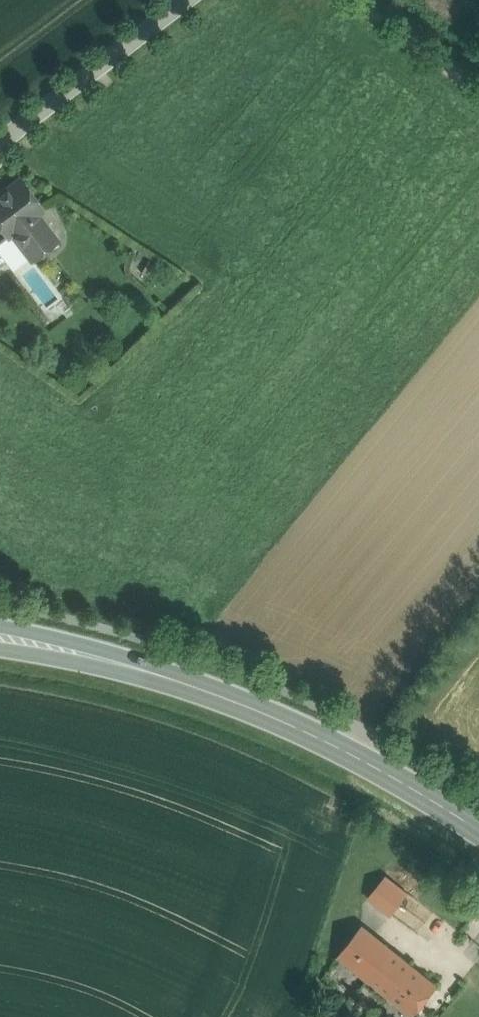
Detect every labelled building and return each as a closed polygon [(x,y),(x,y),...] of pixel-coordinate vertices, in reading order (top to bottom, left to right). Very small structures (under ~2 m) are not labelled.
[(0,194),(0,225),(8,235),(13,232),(33,258),(55,240),(35,214),(42,209),(20,179),(0,194)] [(407,893),(386,876),(368,898),(390,915),(407,893)] [(412,965),(362,925),(338,956),(388,996),(412,965)] [(438,985),(412,965),(388,996),(413,1016),(438,985)]
